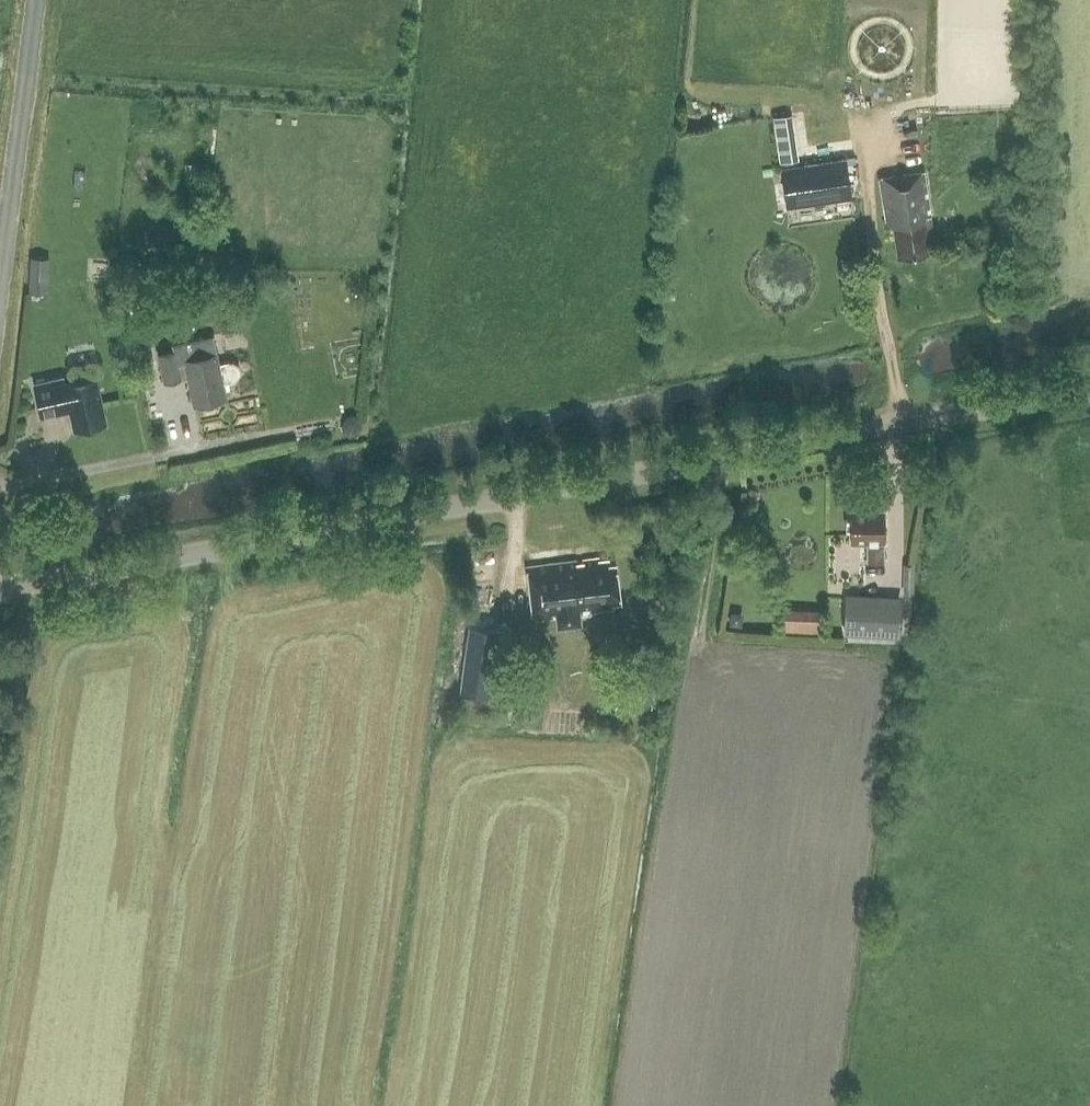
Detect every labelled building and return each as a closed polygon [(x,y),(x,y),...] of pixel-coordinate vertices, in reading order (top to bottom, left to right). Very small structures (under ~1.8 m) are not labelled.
[(786,115),(773,116),(780,162),(793,160),(786,115)] [(852,199),(846,158),(780,168),(786,208),(852,199)] [(927,231),(933,230),(925,172),(881,179),(888,227),(894,226),(898,256),(930,251),(927,231)] [(28,292),(48,293),(49,258),(30,257),(28,292)] [(213,335),(180,343),(172,345),(173,349),(159,352),(166,382),(188,377),(195,405),(227,398),(224,381),(232,380),(237,377),(239,373),(240,369),(237,364),(233,362),(229,361),(220,363),(213,335)] [(97,376),(65,383),(63,376),(33,383),(41,418),(70,411),(75,430),(108,423),(97,376)] [(869,563),(885,563),(884,509),(852,510),(852,541),(869,541),(869,563)] [(581,623),(580,613),(594,612),(594,608),(612,605),(612,601),(618,601),(614,565),(607,566),(607,563),(598,564),(597,560),(586,561),(586,562),(579,563),(579,562),(528,568),(535,619),(556,616),(558,626),(581,623)] [(903,596),(847,594),(845,634),(901,636),(903,596)] [(785,611),(785,630),(819,632),(820,613),(785,611)]
